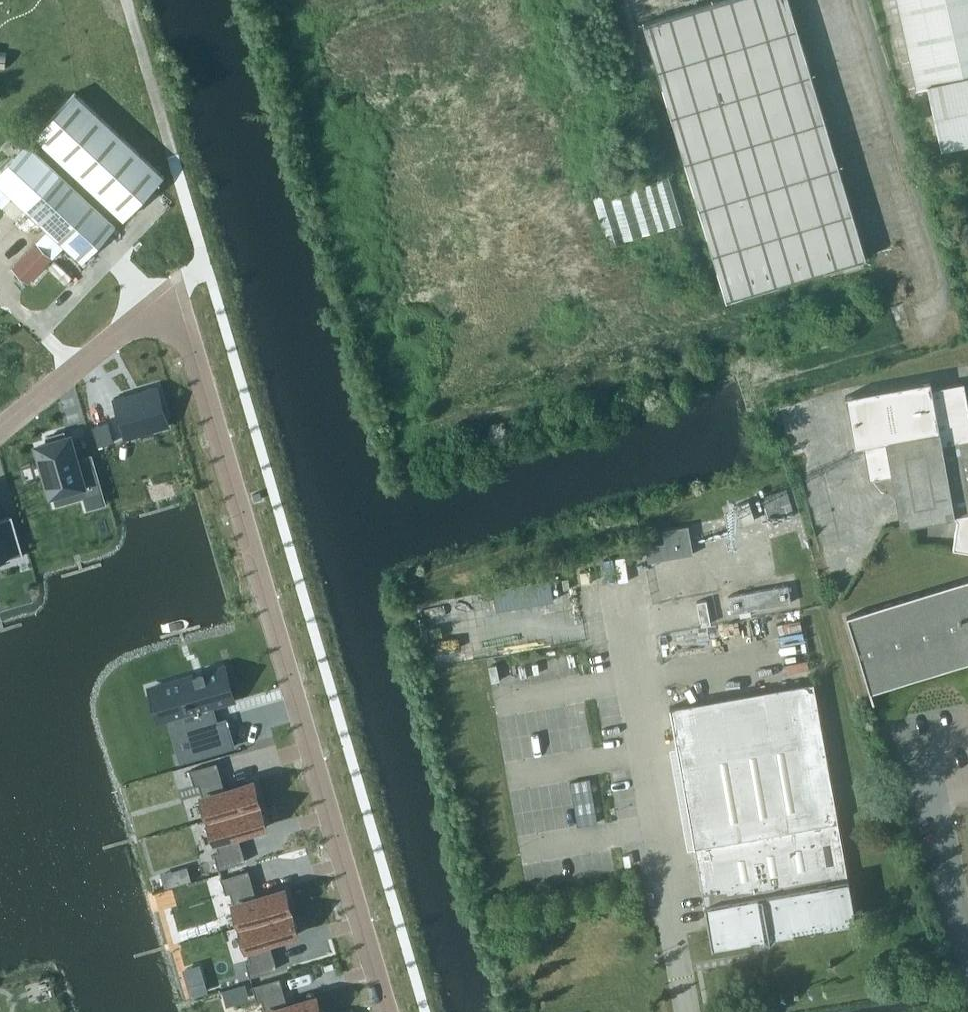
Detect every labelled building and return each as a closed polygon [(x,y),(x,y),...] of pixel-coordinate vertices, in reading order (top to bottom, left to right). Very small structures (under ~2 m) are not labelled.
[(725,300),(865,258),(787,0),(717,0),(642,22),(725,300)] [(915,86),(926,84),(939,145),(967,139),(967,0),(896,0),(915,86)] [(73,90),(33,133),(123,217),(163,173),(73,90)] [(0,165),(0,186),(25,209),(81,261),(115,225),(58,173),(23,140),(0,165)] [(682,222),(668,175),(593,198),(608,245),(682,222)] [(35,241),(12,266),(28,281),(51,256),(35,241)] [(892,479),(901,526),(953,516),(956,521),(952,549),(967,551),(967,414),(962,381),(930,387),(929,379),(844,394),(853,445),(861,444),(867,479),(892,475),(892,479)] [(158,391),(114,403),(124,436),(149,428),(151,436),(170,430),(158,391)] [(109,427),(93,431),(99,451),(115,446),(109,427)] [(48,442),(38,445),(52,491),(80,483),(87,507),(104,502),(93,462),(76,467),(68,437),(65,437),(63,431),(46,436),(48,442)] [(786,488),(763,497),(767,509),(790,500),(786,488)] [(754,519),(748,500),(737,503),(743,523),(754,519)] [(4,551),(7,562),(24,557),(12,518),(0,522),(0,553),(4,551)] [(647,561),(693,553),(688,525),(662,529),(664,542),(644,546),(647,561)] [(847,617),(873,703),(875,702),(872,693),(967,664),(967,580),(847,617)] [(728,595),(731,613),(739,611),(740,616),(751,614),(750,609),(791,602),(787,584),(728,595)] [(209,723),(204,707),(229,700),(219,667),(204,671),(203,670),(193,673),(193,674),(162,684),(176,734),(192,730),(200,756),(234,745),(226,717),(209,723)] [(672,707),(713,946),(857,921),(816,682),(672,707)] [(216,762),(189,770),(194,785),(198,784),(208,818),(259,803),(253,780),(223,788),(220,778),(221,777),(216,762)] [(570,780),(578,823),(596,820),(588,777),(570,780)] [(259,803),(208,818),(218,852),(214,853),(218,868),(245,860),(241,845),(240,845),(236,834),(266,826),(259,803)] [(248,869),(221,877),(226,892),(230,891),(240,925),(291,910),(284,887),(255,896),(251,885),(252,884),(248,869)] [(291,910),(240,925),(250,959),(245,960),(250,975),(276,968),(272,952),(271,953),(268,942),(298,933),(291,910)] [(252,985),(257,1000),(261,999),(265,1011),(321,1011),(316,995),(286,1003),(283,992),(284,992),(279,977),(252,985)]
